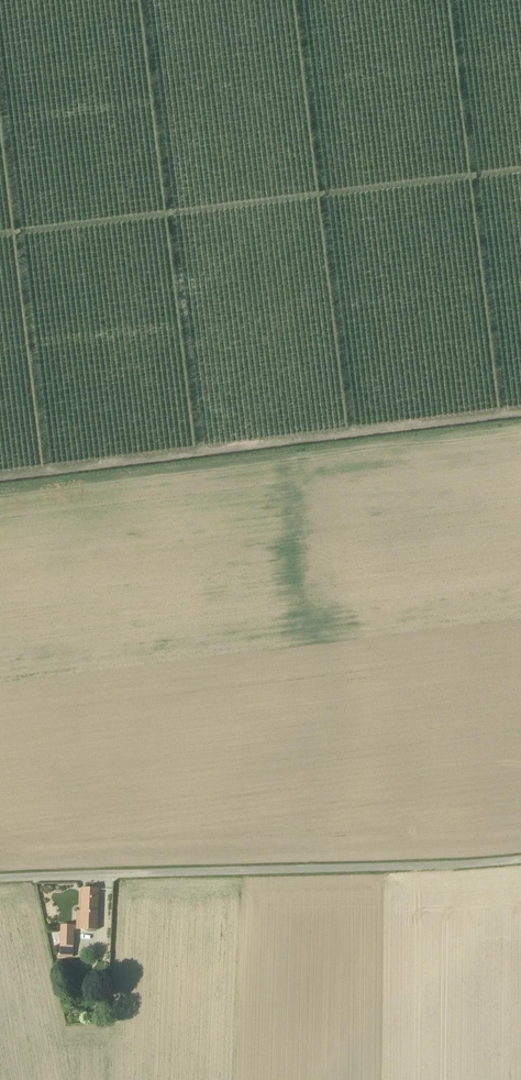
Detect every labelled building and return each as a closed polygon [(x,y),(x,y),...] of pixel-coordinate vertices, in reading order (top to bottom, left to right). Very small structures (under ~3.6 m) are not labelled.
[(96,931),(98,889),(81,888),(80,912),(76,911),(75,926),(60,925),(59,957),(72,958),(73,930),(96,931)]
